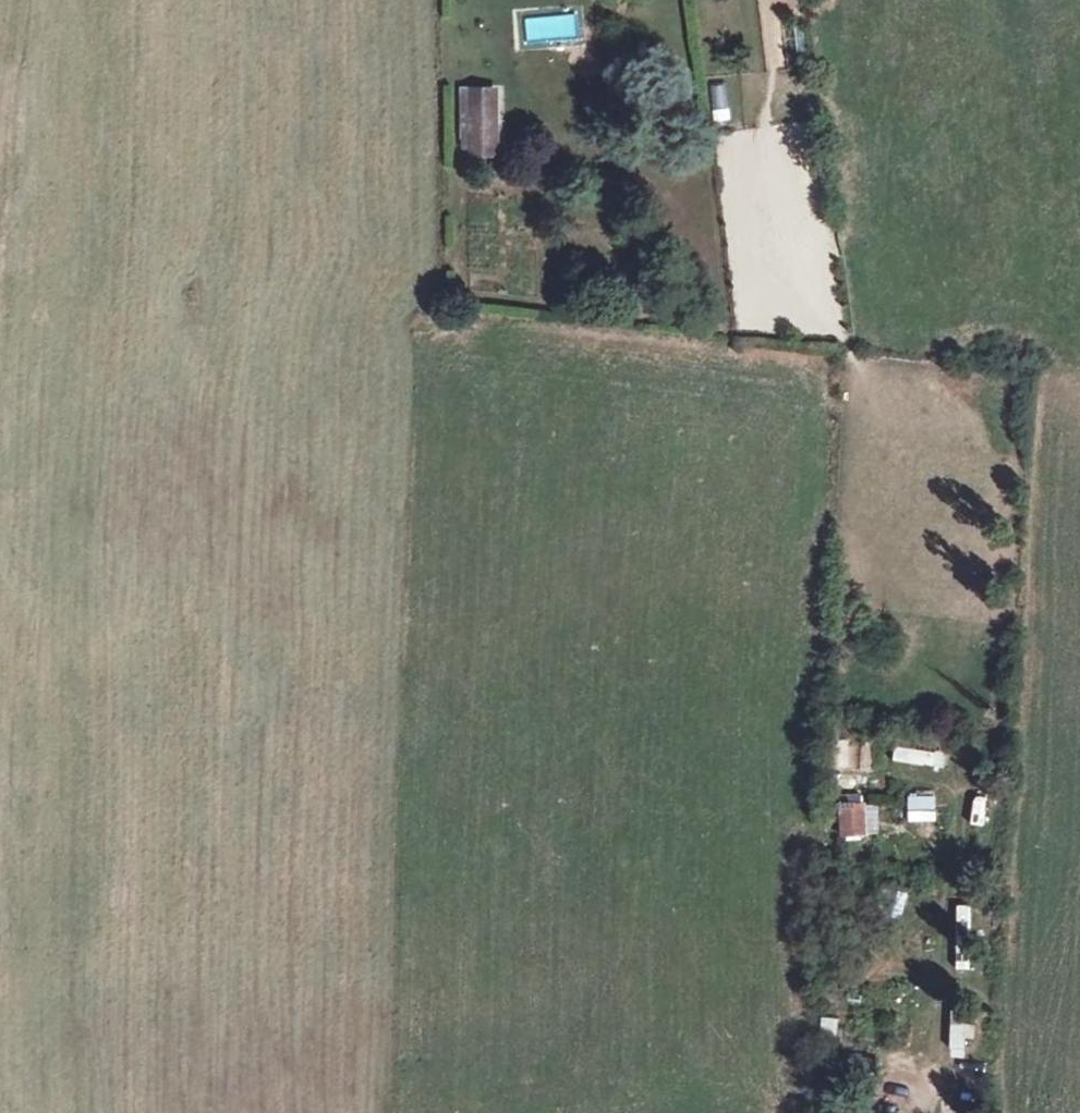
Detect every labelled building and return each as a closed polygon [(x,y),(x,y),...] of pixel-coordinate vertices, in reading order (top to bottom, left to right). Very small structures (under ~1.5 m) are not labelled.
[(475,91),(474,74),(462,74),(463,140),(485,140),(483,91),(475,91)] [(833,767),(853,767),(853,740),(833,740),(833,767)] [(945,767),(946,751),(894,747),(893,763),(945,767)] [(839,839),(879,835),(876,800),(836,804),(839,839)] [(935,822),(935,808),(906,808),(907,822),(935,822)]
